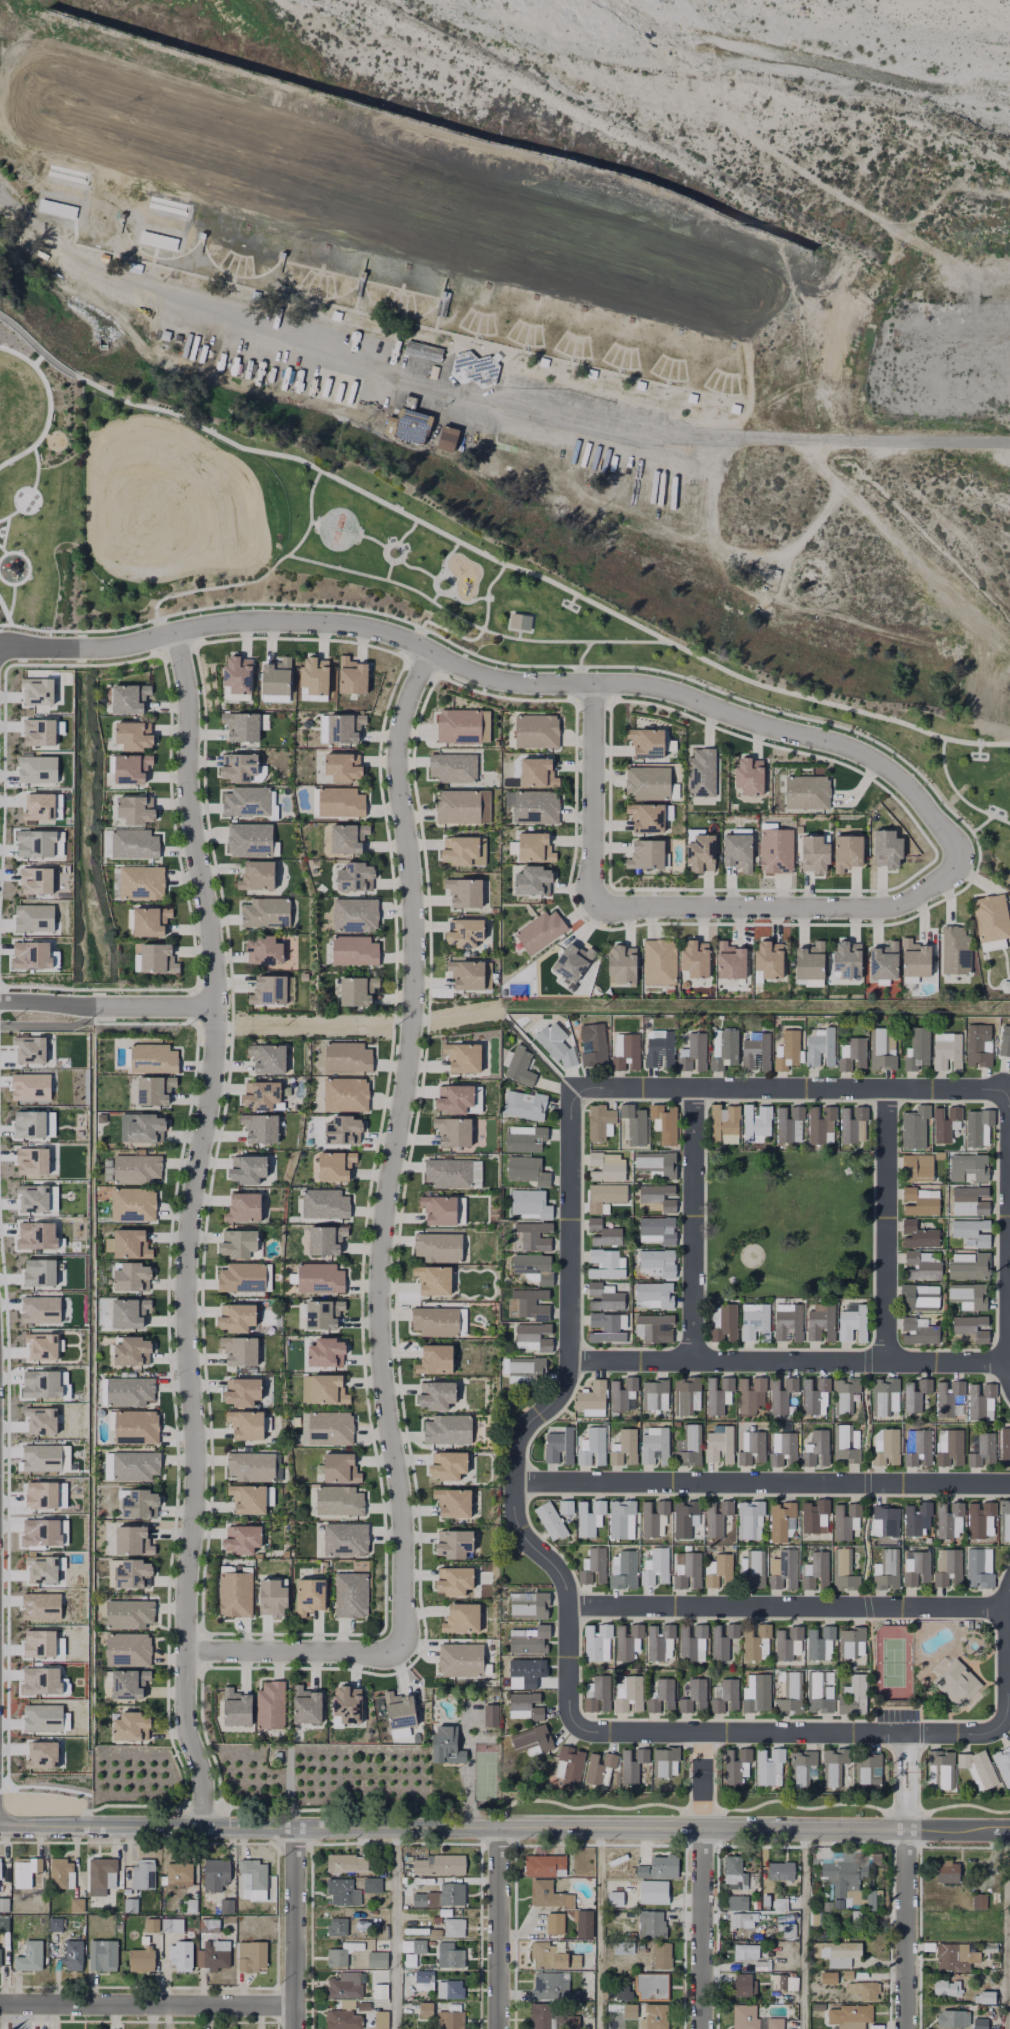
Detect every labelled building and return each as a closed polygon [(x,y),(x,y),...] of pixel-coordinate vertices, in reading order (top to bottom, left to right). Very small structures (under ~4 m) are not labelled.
[(342,311),(340,322),(328,319),(330,309),(342,311)] [(442,346),(439,359),(405,350),(408,337),(442,346)] [(469,351),(476,359),(485,355),(497,366),(492,384),(478,389),(470,381),(460,385),(447,374),(451,357),(469,351)] [(547,358),(545,367),(536,365),(538,356),(547,358)] [(596,371),(594,379),(585,376),(587,368),(596,371)] [(644,380),(642,388),(634,386),(636,378),(644,380)] [(698,394),(694,406),(683,403),(686,391),(698,394)] [(412,412),(431,420),(425,450),(391,435),(382,433),(386,416),(394,417),(402,396),(416,397),(412,412)] [(740,405),(737,415),(724,412),(727,402),(740,405)] [(458,430),(451,452),(434,447),(441,425),(458,430)] [(533,618),(530,631),(509,628),(511,614),(533,618)] [(251,659),(251,693),(231,692),(231,684),(224,684),(224,665),(228,665),(229,660),(232,660),(232,655),(240,655),(240,659),(251,659)] [(349,667),(354,667),(354,664),(367,664),(366,693),(339,692),(340,655),(349,655),(349,667)] [(290,656),(289,693),(262,693),(263,664),(276,665),(276,668),(280,668),(280,664),(282,664),(283,656),(290,656)] [(328,661),(327,694),(308,693),(308,686),(301,686),(302,667),(305,667),(305,661),(309,662),(309,657),(316,657),(316,661),(328,661)] [(52,679),(52,705),(23,704),(23,687),(19,686),(19,678),(52,679)] [(152,685),(152,694),(146,694),(146,702),(143,702),(144,714),(113,714),(113,686),(152,685)] [(480,712),(480,745),(437,744),(437,711),(480,712)] [(260,714),(260,743),(228,742),(227,723),(221,723),(221,713),(260,714)] [(558,719),(558,746),(516,746),(516,715),(549,715),(549,719),(558,719)] [(365,718),(365,726),(359,726),(358,747),(327,747),(327,718),(365,718)] [(55,746),(24,746),(24,738),(22,737),(22,719),(55,720),(55,746)] [(153,735),(153,748),(144,748),(143,752),(123,751),(124,744),(116,744),(116,722),(151,723),(151,735),(153,735)] [(664,730),(664,756),(635,756),(635,738),(627,738),(626,729),(664,730)] [(715,750),(714,795),(687,795),(688,757),(695,757),(695,750),(715,750)] [(258,754),(258,775),(251,775),(251,783),(230,783),(230,779),(220,780),(220,767),(231,766),(231,763),(224,763),(224,754),(258,754)] [(153,756),(153,764),(148,764),(148,772),(146,772),(145,784),(115,784),(114,755),(153,756)] [(56,756),(56,783),(17,783),(17,756),(56,756)] [(476,756),(476,784),(438,784),(438,778),(428,778),(429,756),(476,756)] [(362,770),(361,782),(353,782),(353,786),(331,786),(331,779),(324,779),(324,757),(357,757),(357,770),(362,770)] [(750,758),(750,762),(763,761),(762,794),(743,794),(743,786),(736,786),(737,768),(740,768),(740,763),(744,763),(744,757),(750,758)] [(550,759),(550,771),(547,771),(547,776),(551,776),(559,778),(559,785),(521,785),(521,758),(550,759)] [(669,767),(669,798),(635,798),(635,795),(627,795),(627,767),(669,767)] [(829,781),(829,807),(787,807),(787,777),(820,777),(820,781),(829,781)] [(271,788),(271,815),(223,815),(223,811),(219,811),(219,798),(221,798),(221,789),(229,790),(271,788)] [(365,797),(364,818),(318,818),(318,790),(356,791),(356,796),(365,797)] [(558,795),(557,822),(515,822),(516,791),(549,791),(549,795),(558,795)] [(479,793),(479,825),(435,824),(435,792),(479,793)] [(53,820),(20,820),(20,812),(24,811),(24,794),(54,794),(53,820)] [(156,809),(156,823),(147,822),(147,825),(125,826),(125,819),(118,819),(118,797),(153,797),(153,809),(156,809)] [(664,804),(663,832),(634,831),(634,812),(626,812),(626,804),(664,804)] [(273,825),(272,856),(231,856),(231,853),(229,850),(225,849),(225,824),(273,825)] [(369,828),(368,837),(364,837),(363,843),(360,843),(361,857),(330,857),(331,828),(369,828)] [(150,829),(151,832),(159,832),(159,857),(111,857),(109,855),(109,829),(150,829)] [(56,832),(56,843),(53,843),(53,858),(17,857),(16,842),(15,841),(15,830),(56,832)] [(792,832),(793,874),(760,874),(760,831),(792,832)] [(556,853),(556,859),(519,859),(519,833),(547,834),(547,853),(556,853)] [(714,835),(714,868),(702,868),(702,872),(688,873),(688,843),(696,843),(696,835),(714,835)] [(901,843),(901,861),(897,861),(897,871),(887,871),(887,868),(875,868),(875,835),(894,835),(894,843),(901,843)] [(752,838),(751,875),(742,875),(742,869),(724,868),(724,838),(752,838)] [(822,839),(822,846),(830,846),(831,869),(827,868),(827,875),(814,875),(814,872),(801,871),(802,838),(822,839)] [(862,838),(862,870),(844,869),(844,875),(834,875),(835,838),(862,838)] [(478,841),(478,862),(471,862),(471,870),(450,870),(450,865),(441,865),(441,840),(478,841)] [(663,841),(663,868),(625,868),(626,859),(634,860),(634,841),(663,841)] [(275,862),(275,891),(236,890),(237,880),(242,880),(242,873),(245,873),(244,861),(275,862)] [(552,873),(552,881),(548,881),(548,893),(515,893),(515,873),(523,874),(523,865),(542,865),(542,870),(547,870),(547,873),(552,873)] [(164,867),(164,895),(161,895),(161,899),(122,899),(122,896),(118,896),(117,866),(164,867)] [(373,870),(373,893),(336,893),(336,874),(345,874),(344,866),(365,867),(365,870),(373,870)] [(52,869),(52,895),(21,895),(21,886),(19,868),(52,869)] [(481,883),(480,912),(449,912),(449,890),(442,890),(442,883),(481,883)] [(1004,894),(1009,929),(1009,935),(980,941),(975,909),(978,908),(977,899),(1004,894)] [(290,899),(290,926),(242,926),(242,923),(239,923),(239,901),(248,901),(249,898),(290,899)] [(377,902),(376,933),(333,933),(333,901),(377,902)] [(53,905),(53,931),(15,931),(15,905),(53,905)] [(173,908),(173,918),(167,918),(167,937),(134,937),(134,908),(173,908)] [(555,911),(567,927),(530,955),(514,933),(540,915),(542,917),(546,914),(548,916),(555,911)] [(483,923),(483,943),(476,943),(476,952),(456,952),(456,947),(445,947),(445,936),(448,936),(448,922),(483,923)] [(964,927),(964,936),(970,936),(970,972),(944,973),(944,926),(964,927)] [(275,936),(275,944),(283,944),(282,964),(253,964),(253,961),(246,961),(245,944),(247,940),(255,940),(255,936),(275,936)] [(710,943),(709,977),(681,976),(682,938),(697,939),(697,943),(710,943)] [(930,948),(930,975),(903,975),(904,938),(911,938),(911,947),(930,948)] [(378,945),(378,968),(331,968),(332,939),(370,939),(370,945),(378,945)] [(675,949),(675,983),(644,983),(644,940),(672,940),(672,949),(675,949)] [(745,950),(745,977),(718,977),(719,940),(727,940),(727,949),(745,950)] [(1005,949),(1004,940),(980,943),(981,951),(1005,949)] [(783,945),(782,977),(755,977),(756,941),(770,941),(770,945),(783,945)] [(823,941),(823,978),(797,978),(797,948),(816,948),(816,941),(823,941)] [(851,942),(850,945),(861,945),(860,978),(834,977),(835,945),(842,945),(842,941),(851,942)] [(898,941),(898,978),(871,978),(871,950),(890,950),(890,941),(898,941)] [(51,958),(51,969),(10,968),(10,958),(12,958),(12,942),(49,943),(48,958),(51,958)] [(577,953),(582,957),(589,947),(596,952),(575,982),(552,967),(569,944),(579,951),(577,953)] [(179,963),(179,973),(141,973),(141,945),(172,945),(172,956),(174,963),(179,963)] [(623,945),(624,949),(635,949),(635,982),(616,982),(616,974),(609,974),(608,955),(613,955),(612,950),(616,950),(616,945),(623,945)] [(483,964),(483,994),(454,993),(454,972),(446,972),(445,963),(483,964)] [(308,973),(308,981),(300,981),(300,973),(308,973)] [(287,976),(287,1006),(247,1005),(247,994),(253,994),(253,987),(256,988),(256,976),(287,976)] [(371,995),(371,1010),(340,1010),(339,981),(378,981),(378,989),(374,990),(374,995),(371,995)] [(604,1019),(608,1062),(599,1062),(599,1058),(595,1059),(595,1062),(583,1063),(581,1050),(580,1022),(604,1019)] [(991,1021),(991,1039),(985,1039),(985,1050),(992,1050),(992,1063),(980,1063),(980,1058),(976,1058),(976,1063),(967,1063),(967,1021),(991,1021)] [(555,1022),(567,1035),(562,1040),(569,1050),(577,1064),(563,1070),(556,1060),(554,1062),(533,1035),(549,1023),(551,1025),(555,1022)] [(834,1023),(833,1063),(820,1063),(806,1063),(806,1048),(808,1033),(820,1033),(825,1033),(825,1023),(834,1023)] [(889,1025),(888,1052),(896,1052),(896,1066),(880,1066),(880,1058),(870,1058),(870,1050),(871,1025),(889,1025)] [(674,1028),(673,1065),(664,1065),(665,1054),(660,1054),(660,1065),(645,1065),(646,1051),(647,1051),(648,1035),(665,1035),(665,1028),(674,1028)] [(770,1029),(770,1068),(760,1068),(760,1062),(754,1062),(754,1068),(742,1067),(742,1053),(743,1037),(761,1037),(761,1029),(770,1029)] [(706,1030),(705,1068),(697,1068),(697,1055),(693,1055),(693,1068),(678,1068),(678,1054),(689,1054),(689,1030),(706,1030)] [(1002,1030),(1009,1031),(1009,1061),(998,1059),(1002,1030)] [(640,1031),(639,1067),(631,1067),(631,1055),(625,1055),(625,1068),(612,1068),(612,1054),(622,1054),(622,1031),(640,1031)] [(961,1031),(961,1068),(953,1068),(953,1056),(945,1056),(945,1068),(933,1068),(933,1054),(935,1038),(942,1038),(942,1031),(953,1031),(961,1031)] [(929,1032),(929,1068),(918,1067),(918,1075),(903,1075),(903,1057),(910,1058),(910,1032),(929,1032)] [(865,1034),(865,1064),(857,1064),(857,1056),(852,1056),(852,1069),(838,1069),(838,1055),(849,1056),(849,1034),(865,1034)] [(43,1035),(43,1061),(14,1061),(14,1044),(11,1044),(11,1036),(31,1036),(43,1035)] [(738,1035),(738,1068),(722,1067),(722,1074),(711,1074),(711,1035),(738,1035)] [(800,1035),(799,1069),(789,1069),(789,1076),(774,1076),(774,1061),(781,1061),(781,1035),(800,1035)] [(169,1044),(169,1051),(179,1051),(179,1073),(129,1073),(129,1050),(138,1050),(138,1044),(169,1044)] [(286,1046),(286,1074),(254,1074),(254,1063),(260,1063),(260,1045),(286,1046)] [(372,1051),(372,1074),(325,1073),(325,1045),(363,1045),(362,1051),(372,1051)] [(480,1048),(479,1075),(449,1075),(449,1055),(443,1055),(443,1047),(480,1048)] [(534,1080),(529,1091),(500,1076),(513,1050),(532,1059),(524,1074),(534,1080)] [(48,1073),(48,1099),(9,1099),(9,1073),(48,1073)] [(177,1077),(177,1086),(170,1086),(170,1107),(137,1106),(137,1076),(177,1077)] [(302,1085),(294,1086),(294,1078),(302,1078),(302,1085)] [(367,1081),(367,1114),(323,1113),(323,1081),(367,1081)] [(281,1083),(280,1105),(274,1105),(274,1111),(251,1111),(251,1108),(244,1108),(245,1105),(241,1105),(241,1095),(253,1095),(253,1091),(249,1091),(248,1082),(281,1083)] [(473,1089),(473,1112),(467,1112),(467,1117),(446,1117),(446,1114),(437,1114),(438,1088),(473,1089)] [(521,1099),(531,1101),(533,1093),(547,1095),(546,1103),(542,1111),(544,1111),(542,1120),(502,1113),(506,1089),(522,1092),(521,1099)] [(663,1102),(663,1108),(669,1108),(669,1104),(676,1104),(677,1119),(678,1144),(660,1144),(660,1116),(650,1116),(650,1102),(663,1102)] [(720,1105),(728,1106),(728,1103),(739,1103),(739,1117),(738,1141),(712,1141),(712,1112),(711,1102),(721,1102),(720,1105)] [(752,1113),(758,1113),(758,1103),(771,1103),(771,1117),(769,1133),(744,1133),(744,1113),(743,1102),(752,1102),(752,1113)] [(804,1104),(804,1118),(801,1118),(801,1139),(777,1139),(777,1115),(776,1105),(786,1105),(786,1116),(790,1116),(790,1104),(804,1104)] [(808,1104),(817,1104),(817,1116),(820,1116),(822,1116),(822,1104),(836,1104),(836,1118),(833,1118),(833,1128),(825,1128),(825,1142),(820,1142),(809,1142),(809,1112),(808,1104)] [(868,1104),(868,1118),(866,1118),(866,1138),(857,1138),(857,1141),(840,1141),(841,1116),(840,1105),(850,1105),(850,1116),(854,1116),(854,1104),(868,1104)] [(962,1105),(962,1118),(960,1118),(960,1128),(951,1128),(951,1140),(934,1140),(935,1115),(934,1105),(944,1105),(944,1116),(948,1116),(948,1105),(962,1105)] [(929,1108),(930,1122),(925,1122),(925,1150),(900,1150),(900,1116),(917,1116),(917,1108),(929,1108)] [(607,1147),(588,1147),(587,1109),(605,1109),(605,1114),(615,1115),(615,1129),(612,1130),(612,1141),(607,1141),(607,1147)] [(634,1109),(634,1115),(645,1114),(645,1148),(625,1148),(626,1122),(618,1122),(618,1109),(634,1109)] [(43,1110),(43,1137),(11,1136),(11,1118),(13,1110),(43,1110)] [(155,1115),(155,1119),(166,1119),(166,1132),(158,1132),(158,1142),(127,1142),(127,1122),(136,1123),(136,1115),(155,1115)] [(278,1116),(278,1142),(245,1142),(245,1131),(252,1131),(252,1115),(278,1116)] [(994,1116),(994,1131),(989,1131),(989,1150),(965,1150),(965,1115),(994,1116)] [(362,1123),(362,1135),(358,1135),(358,1148),(324,1148),(324,1126),(332,1126),(331,1119),(352,1119),(352,1123),(362,1123)] [(470,1122),(470,1151),(439,1151),(440,1133),(432,1133),(432,1121),(470,1122)] [(548,1130),(548,1145),(540,1145),(539,1154),(504,1153),(505,1129),(548,1130)] [(46,1173),(16,1173),(15,1162),(14,1147),(46,1146),(46,1173)] [(625,1157),(625,1179),(590,1179),(590,1168),(601,1168),(602,1164),(589,1164),(589,1151),(603,1151),(619,1152),(619,1157),(625,1157)] [(676,1152),(676,1161),(674,1161),(674,1166),(676,1166),(676,1179),(662,1179),(662,1169),(635,1169),(636,1151),(676,1152)] [(267,1152),(268,1176),(260,1176),(260,1183),(239,1183),(239,1179),(229,1179),(229,1163),(238,1163),(237,1154),(267,1152)] [(933,1161),(932,1178),(915,1178),(905,1179),(905,1165),(902,1165),(902,1153),(916,1153),(916,1161),(933,1161)] [(988,1153),(988,1162),(984,1162),(984,1166),(988,1166),(988,1180),(974,1180),(974,1177),(960,1177),(960,1175),(953,1174),(953,1171),(950,1171),(950,1154),(975,1154),(988,1153)] [(163,1155),(162,1176),(159,1176),(159,1178),(152,1178),(152,1184),(112,1184),(113,1154),(163,1155)] [(348,1184),(319,1184),(319,1155),(355,1155),(355,1164),(353,1164),(348,1171),(348,1184)] [(103,1181),(113,1181),(112,1159),(103,1160),(103,1181)] [(472,1162),(472,1189),(433,1189),(433,1184),(424,1184),(424,1162),(472,1162)] [(547,1173),(547,1185),(507,1185),(507,1162),(539,1162),(538,1173),(547,1173)] [(625,1183),(624,1201),(600,1201),(599,1213),(586,1213),(586,1183),(625,1183)] [(46,1210),(17,1210),(17,1193),(13,1192),(13,1184),(46,1184),(46,1210)] [(664,1193),(664,1199),(675,1199),(675,1213),(662,1213),(662,1209),(639,1209),(639,1186),(664,1186),(674,1184),(674,1193),(664,1193)] [(938,1196),(938,1212),(914,1212),(904,1213),(904,1203),(915,1203),(915,1199),(903,1199),(903,1185),(917,1185),(917,1195),(938,1196)] [(988,1186),(988,1194),(977,1194),(977,1200),(989,1200),(989,1214),(976,1214),(976,1203),(954,1203),(954,1186),(988,1186)] [(156,1192),(157,1209),(155,1209),(155,1221),(112,1221),(112,1188),(153,1188),(153,1192),(156,1192)] [(261,1220),(236,1220),(236,1203),(230,1203),(230,1191),(261,1191),(261,1220)] [(349,1198),(349,1220),(302,1220),(302,1192),(339,1192),(339,1198),(349,1198)] [(543,1195),(543,1209),(551,1209),(551,1218),(509,1218),(509,1195),(543,1195)] [(456,1199),(455,1228),(424,1228),(425,1208),(418,1208),(418,1198),(456,1199)] [(615,1216),(615,1227),(622,1227),(622,1244),(591,1244),(591,1234),(600,1234),(600,1230),(588,1230),(588,1217),(615,1216)] [(675,1217),(675,1225),(664,1225),(664,1231),(675,1231),(675,1245),(662,1245),(662,1234),(640,1234),(640,1217),(664,1217),(675,1217)] [(938,1228),(938,1245),(914,1245),(904,1246),(904,1235),(915,1236),(915,1231),(903,1231),(903,1218),(916,1218),(916,1228),(938,1228)] [(990,1220),(990,1228),(978,1228),(978,1234),(989,1234),(989,1247),(976,1247),(976,1236),(952,1236),(952,1219),(990,1220)] [(55,1247),(16,1248),(16,1222),(52,1221),(52,1236),(55,1236),(55,1247)] [(553,1221),(553,1229),(541,1229),(541,1236),(551,1236),(551,1250),(537,1250),(522,1249),(522,1229),(515,1229),(515,1221),(542,1221),(553,1221)] [(146,1228),(146,1240),(141,1240),(140,1256),(115,1256),(115,1228),(146,1228)] [(258,1229),(258,1251),(251,1251),(251,1257),(230,1256),(230,1253),(220,1252),(220,1239),(228,1238),(227,1229),(258,1229)] [(339,1259),(308,1260),(308,1230),(348,1230),(347,1238),(344,1239),(339,1245),(339,1259)] [(461,1236),(460,1264),(423,1264),(423,1257),(413,1257),(413,1235),(461,1236)] [(675,1248),(675,1257),(663,1256),(663,1262),(675,1262),(675,1276),(662,1276),(662,1273),(650,1273),(644,1271),(644,1267),(640,1267),(640,1249),(664,1249),(675,1248)] [(602,1249),(619,1249),(619,1267),(625,1267),(625,1277),(588,1277),(588,1267),(598,1267),(597,1259),(589,1260),(589,1249),(602,1249)] [(942,1261),(942,1278),(916,1277),(906,1278),(906,1267),(914,1267),(914,1264),(905,1264),(905,1250),(920,1250),(920,1261),(942,1261)] [(990,1251),(990,1263),(988,1263),(987,1271),(989,1271),(989,1277),(973,1277),(949,1275),(949,1258),(976,1259),(976,1251),(990,1251)] [(918,1261),(937,1261),(937,1253),(919,1253),(918,1261)] [(53,1285),(22,1285),(22,1258),(53,1258),(53,1285)] [(549,1259),(548,1279),(511,1279),(511,1259),(549,1259)] [(150,1268),(152,1277),(148,1277),(148,1290),(115,1289),(114,1268),(123,1268),(123,1261),(142,1261),(142,1265),(150,1265),(150,1268)] [(265,1263),(266,1291),(218,1291),(218,1268),(228,1269),(228,1262),(265,1263)] [(343,1294),(297,1295),(298,1267),(335,1267),(334,1273),(344,1273),(343,1294)] [(450,1270),(450,1298),(418,1299),(418,1277),(411,1278),(411,1270),(450,1270)] [(673,1280),(673,1289),(669,1289),(669,1294),(673,1294),(673,1307),(660,1307),(660,1299),(636,1298),(636,1281),(663,1281),(673,1280)] [(624,1292),(623,1309),(589,1309),(589,1298),(600,1298),(600,1294),(588,1294),(588,1281),(602,1281),(602,1291),(624,1292)] [(939,1290),(939,1308),(901,1309),(901,1283),(915,1282),(915,1291),(939,1290)] [(986,1283),(986,1292),(983,1292),(983,1295),(987,1295),(987,1309),(973,1309),(973,1296),(949,1296),(949,1283),(986,1283)] [(549,1288),(549,1297),(536,1297),(536,1303),(550,1304),(549,1320),(534,1319),(534,1315),(509,1314),(509,1296),(511,1297),(511,1288),(539,1289),(549,1288)] [(58,1321),(19,1322),(18,1296),(58,1295),(58,1321)] [(145,1308),(144,1326),(113,1326),(114,1299),(151,1299),(151,1308),(145,1308)] [(738,1327),(738,1339),(728,1339),(728,1331),(720,1331),(720,1301),(737,1301),(738,1327)] [(769,1301),(769,1329),(770,1340),(760,1340),(760,1329),(755,1329),(755,1339),(741,1339),(742,1326),(743,1308),(761,1308),(761,1301),(769,1301)] [(835,1302),(835,1340),(826,1339),(826,1334),(821,1334),(821,1339),(818,1339),(808,1339),(808,1309),(814,1309),(814,1301),(818,1301),(835,1302)] [(802,1302),(802,1340),(793,1340),(793,1334),(788,1334),(788,1339),(774,1339),(774,1325),(776,1308),(794,1308),(794,1302),(802,1302)] [(867,1302),(867,1340),(857,1340),(857,1327),(852,1327),(852,1339),(838,1339),(838,1326),(839,1309),(857,1309),(858,1302),(867,1302)] [(256,1303),(256,1324),(248,1324),(248,1332),(229,1332),(229,1328),(221,1328),(221,1325),(218,1324),(218,1315),(222,1315),(221,1303),(256,1303)] [(344,1305),(344,1313),(341,1313),(336,1320),(336,1333),(306,1333),(306,1305),(344,1305)] [(458,1338),(420,1338),(420,1332),(411,1332),(411,1310),(459,1311),(458,1338)] [(626,1331),(626,1341),(599,1341),(588,1342),(588,1331),(601,1331),(601,1326),(589,1326),(589,1313),(619,1313),(619,1331),(626,1331)] [(674,1313),(674,1322),(662,1322),(662,1328),(673,1328),(673,1341),(643,1340),(643,1334),(636,1334),(636,1314),(663,1314),(674,1313)] [(939,1324),(939,1341),(903,1341),(903,1332),(914,1332),(914,1328),(902,1328),(902,1315),(918,1315),(918,1324),(939,1324)] [(988,1315),(988,1324),(976,1324),(976,1330),(988,1330),(988,1343),(974,1343),(974,1340),(957,1340),(957,1333),(952,1333),(953,1316),(977,1316),(988,1315)] [(551,1322),(551,1332),(540,1332),(540,1337),(552,1337),(551,1351),(538,1351),(538,1340),(516,1340),(516,1323),(541,1323),(551,1322)] [(55,1359),(26,1359),(26,1341),(22,1341),(22,1333),(55,1332),(55,1359)] [(152,1339),(153,1351),(149,1351),(148,1363),(114,1363),(114,1342),(123,1342),(123,1336),(142,1336),(142,1339),(152,1339)] [(257,1336),(258,1364),(227,1364),(226,1346),(219,1346),(219,1337),(257,1336)] [(344,1346),(344,1357),(341,1357),(341,1369),(307,1369),(307,1348),(315,1349),(315,1343),(335,1343),(335,1346),(344,1346)] [(451,1377),(426,1377),(414,1375),(414,1366),(422,1366),(422,1347),(451,1348),(451,1377)] [(547,1356),(547,1383),(533,1383),(533,1374),(509,1374),(509,1356),(547,1356)] [(60,1396),(20,1396),(20,1370),(57,1370),(57,1385),(60,1385),(60,1396)] [(638,1376),(638,1389),(634,1389),(634,1408),(627,1408),(627,1410),(610,1410),(611,1389),(610,1379),(620,1379),(620,1388),(624,1388),(624,1376),(638,1376)] [(701,1376),(700,1390),(700,1409),(692,1409),(692,1414),(675,1414),(675,1389),(674,1376),(684,1376),(687,1378),(687,1376),(701,1376)] [(716,1388),(721,1388),(721,1376),(734,1376),(734,1389),(724,1389),(724,1414),(707,1414),(707,1385),(707,1376),(716,1376),(716,1388)] [(765,1376),(765,1389),(762,1389),(761,1405),(755,1405),(755,1412),(739,1412),(739,1387),(738,1376),(748,1376),(747,1388),(752,1388),(752,1376),(765,1376)] [(797,1376),(797,1390),(787,1390),(787,1412),(770,1412),(771,1388),(769,1377),(779,1377),(779,1388),(784,1388),(784,1376),(797,1376)] [(827,1376),(827,1390),(825,1390),(825,1410),(819,1410),(819,1413),(817,1412),(803,1412),(803,1387),(802,1377),(812,1377),(812,1388),(816,1388),(816,1376),(827,1376)] [(861,1377),(861,1390),(852,1390),(852,1413),(834,1413),(834,1391),(833,1378),(844,1378),(846,1379),(846,1376),(861,1377)] [(899,1376),(899,1390),(897,1390),(897,1408),(889,1407),(889,1414),(872,1414),(872,1389),(872,1377),(882,1377),(882,1380),(885,1380),(885,1376),(899,1376)] [(155,1378),(154,1400),(146,1400),(146,1405),(110,1405),(110,1402),(107,1402),(107,1377),(155,1378)] [(261,1377),(262,1399),(254,1399),(253,1406),(234,1406),(234,1402),(226,1402),(226,1400),(224,1400),(223,1389),(227,1389),(227,1378),(233,1378),(261,1377)] [(932,1377),(932,1390),(921,1390),(921,1410),(905,1410),(905,1388),(904,1380),(914,1380),(914,1388),(918,1388),(919,1377),(932,1377)] [(605,1378),(605,1391),(604,1408),(574,1407),(574,1398),(576,1398),(576,1390),(592,1390),(592,1378),(605,1378)] [(668,1378),(668,1391),(660,1391),(660,1408),(642,1408),(642,1381),(655,1381),(655,1378),(668,1378)] [(349,1406),(311,1406),(311,1379),(341,1379),(341,1389),(343,1390),(343,1397),(349,1397),(349,1406)] [(964,1379),(964,1392),(961,1392),(961,1400),(954,1400),(954,1403),(962,1403),(962,1413),(953,1413),(953,1415),(936,1415),(937,1389),(936,1380),(947,1380),(946,1390),(951,1390),(951,1379),(964,1379)] [(978,1392),(982,1393),(982,1382),(996,1382),(996,1396),(986,1396),(986,1417),(969,1417),(969,1392),(969,1382),(978,1382),(978,1392)] [(454,1384),(454,1407),(448,1407),(448,1412),(419,1412),(418,1398),(421,1398),(421,1384),(454,1384)] [(54,1433),(25,1433),(25,1416),(22,1416),(22,1407),(54,1407),(54,1433)] [(155,1411),(155,1414),(159,1414),(159,1443),(115,1443),(116,1410),(155,1411)] [(264,1411),(263,1439),(234,1438),(234,1426),(231,1426),(231,1420),(226,1420),(226,1410),(264,1411)] [(351,1445),(308,1445),(308,1414),(351,1414),(351,1445)] [(471,1418),(471,1446),(423,1445),(424,1422),(432,1422),(432,1417),(471,1418)] [(701,1422),(701,1461),(699,1461),(699,1464),(675,1464),(675,1450),(676,1436),(683,1436),(684,1422),(701,1422)] [(733,1423),(733,1453),(733,1461),(724,1461),(724,1448),(719,1448),(718,1461),(705,1461),(705,1448),(707,1431),(713,1431),(714,1423),(733,1423)] [(860,1447),(860,1462),(846,1462),(846,1456),(834,1456),(834,1423),(852,1423),(852,1447),(860,1447)] [(573,1424),(572,1463),(564,1463),(564,1450),(558,1450),(558,1462),(544,1462),(544,1448),(547,1448),(547,1431),(564,1432),(564,1424),(573,1424)] [(605,1426),(604,1451),(605,1464),(596,1463),(596,1451),(591,1451),(591,1463),(577,1463),(577,1449),(588,1450),(588,1425),(605,1426)] [(1009,1447),(1009,1463),(1001,1463),(1001,1425),(1009,1426),(1009,1447)] [(668,1426),(668,1435),(669,1463),(660,1463),(660,1451),(652,1451),(652,1462),(640,1462),(640,1449),(642,1433),(660,1433),(660,1426),(668,1426)] [(899,1426),(899,1452),(900,1462),(890,1462),(890,1455),(885,1455),(885,1463),(871,1463),(872,1449),(882,1449),(882,1426),(899,1426)] [(637,1427),(636,1451),(637,1463),(628,1463),(628,1451),(623,1451),(623,1463),(609,1463),(609,1450),(620,1450),(620,1427),(637,1427)] [(828,1427),(828,1452),(830,1452),(829,1463),(820,1463),(820,1451),(817,1451),(815,1451),(815,1464),(802,1464),(802,1451),(811,1451),(811,1427),(817,1427),(828,1427)] [(915,1427),(931,1427),(931,1452),(932,1463),(922,1463),(922,1451),(917,1451),(917,1463),(904,1463),(904,1450),(915,1450),(915,1427)] [(963,1427),(963,1452),(964,1463),(954,1463),(954,1455),(949,1455),(949,1464),(936,1464),(936,1450),(946,1450),(946,1427),(963,1427)] [(764,1430),(764,1452),(765,1461),(755,1461),(755,1451),(751,1451),(751,1464),(738,1464),(738,1450),(748,1450),(748,1430),(764,1430)] [(995,1430),(995,1459),(987,1459),(987,1455),(981,1455),(981,1464),(968,1464),(968,1451),(971,1451),(971,1439),(979,1430),(995,1430)] [(797,1431),(797,1452),(797,1462),(787,1462),(787,1452),(783,1452),(783,1465),(769,1465),(769,1451),(779,1451),(780,1431),(797,1431)] [(59,1444),(59,1471),(19,1471),(20,1444),(59,1444)] [(151,1474),(151,1479),(114,1479),(113,1451),(161,1452),(160,1473),(151,1474)] [(275,1453),(274,1481),(237,1481),(237,1475),(229,1474),(227,1452),(275,1453)] [(467,1455),(466,1476),(459,1476),(458,1484),(439,1484),(439,1480),(430,1479),(431,1455),(467,1455)] [(361,1475),(361,1483),(350,1483),(350,1486),(324,1486),(323,1457),(353,1457),(352,1467),(356,1467),(355,1475),(361,1475)] [(55,1481),(55,1508),(24,1508),(24,1481),(55,1481)] [(267,1485),(266,1513),(235,1512),(235,1500),(234,1495),(227,1495),(227,1485),(267,1485)] [(158,1495),(160,1504),(157,1504),(157,1517),(122,1516),(122,1495),(130,1495),(129,1488),(150,1489),(150,1492),(158,1493),(158,1495)] [(363,1516),(316,1517),(316,1489),(355,1490),(355,1494),(363,1494),(363,1516)] [(471,1492),(470,1523),(439,1522),(439,1502),(432,1501),(432,1491),(471,1492)] [(830,1498),(830,1513),(819,1513),(819,1524),(826,1524),(826,1531),(816,1531),(802,1531),(802,1510),(801,1499),(811,1500),(811,1504),(816,1504),(816,1497),(830,1498)] [(1000,1498),(1009,1498),(1009,1539),(1001,1539),(1001,1508),(1000,1498)] [(569,1533),(561,1537),(560,1535),(552,1539),(534,1508),(549,1499),(569,1533)] [(573,1499),(573,1513),(559,1513),(559,1499),(573,1499)] [(605,1499),(605,1513),(595,1513),(595,1536),(578,1535),(578,1511),(577,1500),(588,1500),(588,1511),(592,1511),(592,1499),(605,1499)] [(636,1499),(636,1513),(627,1513),(626,1537),(610,1537),(610,1513),(610,1507),(609,1499),(619,1499),(619,1503),(622,1503),(622,1499),(636,1499)] [(683,1503),(686,1503),(686,1500),(700,1500),(700,1513),(691,1513),(691,1537),(674,1537),(674,1511),(674,1499),(683,1499),(683,1503)] [(670,1500),(670,1513),(659,1513),(659,1536),(642,1535),(642,1511),(642,1500),(652,1500),(652,1511),(656,1511),(656,1500),(670,1500)] [(733,1500),(733,1515),(730,1515),(730,1527),(723,1527),(723,1536),(706,1536),(707,1511),(706,1500),(715,1500),(715,1512),(720,1512),(720,1500),(733,1500)] [(764,1500),(764,1514),(757,1514),(756,1526),(760,1526),(760,1538),(739,1538),(739,1514),(738,1500),(747,1500),(746,1503),(750,1503),(750,1500),(764,1500)] [(932,1500),(932,1514),(930,1514),(930,1526),(921,1526),(921,1534),(904,1533),(905,1512),(904,1503),(915,1503),(915,1512),(918,1512),(918,1500),(932,1500)] [(996,1500),(996,1514),(985,1514),(985,1526),(993,1526),(993,1533),(985,1533),(985,1536),(968,1536),(969,1512),(968,1501),(978,1501),(978,1507),(982,1507),(982,1500),(996,1500)] [(796,1501),(795,1516),(787,1516),(787,1541),(770,1541),(770,1513),(769,1502),(779,1502),(779,1505),(782,1505),(782,1501),(796,1501)] [(861,1501),(861,1515),(851,1515),(851,1538),(834,1538),(834,1514),(833,1502),(843,1502),(843,1514),(848,1514),(848,1501),(861,1501)] [(964,1501),(964,1514),(954,1514),(953,1536),(937,1536),(937,1512),(936,1501),(947,1501),(947,1510),(951,1511),(951,1501),(964,1501)] [(900,1506),(899,1534),(880,1534),(880,1517),(873,1517),(873,1503),(884,1503),(884,1506),(900,1506)] [(57,1519),(57,1533),(59,1533),(59,1545),(19,1545),(19,1535),(20,1518),(57,1519)] [(367,1558),(323,1558),(323,1525),(367,1525),(367,1558)] [(260,1527),(260,1547),(252,1547),(252,1554),(233,1554),(233,1550),(228,1550),(228,1547),(224,1547),(224,1539),(228,1539),(227,1527),(260,1527)] [(154,1556),(116,1556),(116,1528),(145,1528),(145,1546),(154,1547),(154,1556)] [(466,1555),(465,1563),(445,1563),(445,1559),(437,1559),(437,1534),(472,1534),(472,1555),(466,1555)] [(606,1546),(605,1574),(605,1582),(595,1582),(595,1570),(591,1570),(591,1583),(577,1583),(577,1568),(587,1569),(587,1546),(606,1546)] [(668,1546),(668,1571),(669,1581),(659,1581),(659,1572),(655,1572),(654,1584),(641,1584),(641,1569),(651,1569),(651,1546),(668,1546)] [(796,1548),(796,1587),(786,1587),(787,1576),(782,1576),(781,1588),(768,1588),(768,1574),(779,1574),(779,1547),(796,1548)] [(851,1547),(851,1573),(859,1573),(859,1588),(845,1588),(845,1585),(843,1585),(843,1588),(832,1588),(833,1571),(833,1547),(851,1547)] [(899,1547),(899,1586),(886,1586),(886,1588),(872,1588),(872,1574),(881,1574),(881,1547),(899,1547)] [(962,1547),(962,1573),(963,1584),(953,1584),(953,1571),(948,1571),(948,1585),(933,1585),(933,1570),(944,1570),(945,1547),(962,1547)] [(993,1571),(993,1586),(978,1586),(978,1580),(975,1580),(975,1584),(965,1584),(965,1573),(967,1547),(984,1547),(983,1571),(993,1571)] [(764,1549),(764,1574),(764,1586),(755,1586),(755,1581),(752,1581),(752,1587),(739,1587),(739,1573),(746,1573),(746,1548),(764,1549)] [(636,1549),(636,1575),(637,1586),(627,1586),(627,1582),(624,1582),(623,1587),(609,1587),(609,1573),(619,1573),(619,1549),(636,1549)] [(829,1550),(829,1588),(819,1588),(819,1576),(816,1576),(815,1588),(801,1588),(801,1574),(811,1574),(811,1549),(816,1549),(829,1550)] [(930,1549),(929,1572),(930,1579),(921,1579),(921,1570),(917,1570),(917,1585),(903,1585),(903,1569),(913,1569),(913,1549),(930,1549)] [(700,1551),(700,1576),(701,1586),(691,1586),(691,1575),(685,1575),(685,1588),(672,1587),(672,1574),(682,1574),(682,1551),(700,1551)] [(733,1552),(733,1574),(732,1583),(723,1583),(723,1574),(719,1574),(719,1586),(705,1586),(705,1572),(715,1573),(715,1552),(733,1552)] [(56,1582),(26,1582),(27,1564),(23,1564),(23,1556),(55,1556),(56,1582)] [(769,1559),(768,1574),(778,1575),(779,1559),(769,1559)] [(151,1568),(152,1576),(148,1576),(148,1588),(115,1588),(115,1568),(123,1568),(123,1561),(141,1562),(141,1565),(147,1565),(147,1568),(151,1568)] [(473,1570),(473,1592),(464,1592),(464,1599),(445,1599),(445,1595),(437,1595),(437,1569),(473,1570)] [(251,1575),(251,1619),(223,1619),(223,1616),(219,1616),(219,1576),(251,1575)] [(367,1576),(366,1620),(334,1620),(334,1575),(367,1576)] [(287,1591),(286,1608),(280,1608),(279,1615),(271,1616),(271,1611),(260,1612),(260,1583),(279,1583),(279,1591),(287,1591)] [(323,1583),(323,1613),(297,1612),(297,1583),(323,1583)] [(549,1591),(549,1605),(545,1605),(545,1607),(548,1607),(548,1618),(535,1618),(511,1617),(512,1591),(535,1592),(549,1591)] [(58,1593),(58,1620),(20,1619),(20,1593),(58,1593)] [(155,1600),(155,1623),(146,1623),(146,1629),(107,1628),(108,1600),(155,1600)] [(479,1607),(478,1637),(440,1637),(440,1624),(447,1624),(446,1607),(479,1607)] [(550,1623),(550,1637),(543,1637),(543,1643),(548,1643),(548,1652),(510,1651),(510,1634),(536,1634),(536,1622),(550,1623)] [(611,1623),(611,1637),(601,1637),(601,1660),(584,1659),(585,1636),(583,1636),(583,1624),(593,1624),(593,1635),(598,1635),(598,1623),(611,1623)] [(643,1624),(643,1637),(633,1637),(632,1660),(616,1659),(616,1635),(615,1624),(625,1624),(624,1632),(630,1633),(630,1623),(643,1624)] [(707,1623),(707,1637),(697,1637),(697,1660),(680,1659),(680,1635),(679,1624),(690,1624),(690,1635),(694,1635),(694,1623),(707,1623)] [(739,1623),(739,1636),(729,1636),(729,1659),(712,1659),(712,1633),(711,1623),(722,1623),(722,1635),(726,1635),(726,1623),(739,1623)] [(771,1623),(771,1637),(770,1657),(760,1657),(760,1660),(744,1659),(744,1635),(743,1623),(753,1624),(753,1635),(757,1635),(757,1623),(771,1623)] [(657,1635),(661,1635),(662,1624),(675,1624),(675,1637),(664,1637),(664,1660),(648,1659),(648,1635),(647,1624),(657,1624),(657,1635)] [(834,1625),(834,1638),(824,1638),(824,1658),(815,1658),(807,1658),(807,1635),(807,1627),(816,1627),(817,1636),(821,1636),(821,1624),(834,1625)] [(802,1625),(802,1639),(792,1639),(792,1659),(775,1659),(775,1637),(775,1628),(784,1628),(784,1637),(788,1637),(789,1625),(802,1625)] [(864,1625),(864,1639),(857,1639),(857,1656),(840,1656),(840,1639),(838,1626),(846,1626),(852,1628),(852,1625),(864,1625)] [(53,1630),(53,1656),(21,1656),(21,1630),(53,1630)] [(151,1637),(150,1666),(107,1665),(108,1634),(148,1634),(148,1637),(151,1637)] [(481,1677),(438,1677),(438,1646),(481,1646),(481,1677)] [(942,1654),(950,1661),(955,1656),(979,1679),(982,1685),(964,1703),(961,1701),(957,1705),(932,1680),(937,1674),(930,1667),(942,1654)] [(545,1675),(543,1677),(534,1676),(534,1689),(520,1688),(520,1677),(507,1676),(506,1659),(543,1659),(543,1667),(545,1669),(545,1675)] [(59,1682),(60,1693),(19,1693),(19,1683),(21,1683),(21,1667),(56,1667),(56,1682),(59,1682)] [(152,1670),(152,1680),(145,1680),(145,1686),(143,1699),(112,1698),(112,1670),(152,1670)] [(802,1670),(802,1711),(792,1711),(792,1708),(789,1708),(789,1711),(776,1711),(776,1698),(784,1698),(784,1670),(802,1670)] [(833,1696),(833,1711),(819,1711),(819,1706),(817,1706),(817,1709),(815,1709),(806,1709),(807,1670),(815,1670),(825,1670),(825,1696),(833,1696)] [(865,1672),(865,1712),(838,1712),(838,1694),(843,1694),(843,1684),(851,1684),(851,1672),(865,1672)] [(611,1673),(610,1709),(600,1709),(600,1697),(596,1697),(596,1710),(584,1710),(584,1696),(592,1696),(593,1683),(594,1683),(594,1673),(611,1673)] [(642,1674),(642,1708),(633,1708),(633,1698),(628,1698),(628,1710),(614,1710),(614,1697),(617,1697),(617,1682),(625,1682),(625,1674),(642,1674)] [(674,1677),(674,1699),(674,1707),(665,1707),(665,1698),(660,1698),(660,1711),(646,1711),(646,1697),(657,1697),(657,1676),(674,1677)] [(706,1677),(706,1700),(706,1708),(697,1708),(697,1698),(693,1698),(693,1711),(679,1710),(679,1697),(689,1697),(689,1677),(706,1677)] [(738,1677),(738,1701),(738,1708),(729,1708),(729,1698),(724,1698),(724,1711),(711,1710),(711,1698),(721,1698),(721,1677),(738,1677)] [(769,1679),(769,1716),(742,1716),(742,1694),(748,1694),(749,1679),(769,1679)] [(283,1731),(256,1731),(255,1693),(262,1693),(262,1682),(283,1682),(283,1731)] [(320,1694),(319,1727),(293,1727),(293,1686),(316,1687),(320,1694)] [(360,1688),(360,1727),(341,1727),(340,1720),(332,1719),(333,1700),(337,1700),(337,1688),(360,1688)] [(249,1728),(223,1728),(223,1691),(240,1692),(240,1698),(250,1698),(249,1728)] [(540,1691),(540,1700),(531,1700),(531,1706),(544,1706),(543,1720),(529,1719),(529,1709),(510,1709),(510,1692),(532,1692),(540,1691)] [(392,1692),(393,1698),(399,1697),(401,1700),(411,1699),(416,1729),(389,1733),(383,1693),(392,1692)] [(496,1725),(482,1725),(482,1703),(496,1703),(496,1725)] [(60,1730),(21,1730),(21,1704),(60,1704),(60,1730)] [(150,1715),(149,1740),(113,1740),(113,1718),(121,1718),(121,1711),(142,1711),(142,1715),(150,1715)] [(545,1734),(545,1735),(549,1734),(554,1747),(541,1751),(538,1743),(516,1751),(510,1734),(543,1722),(547,1733),(545,1734)] [(457,1724),(456,1749),(466,1749),(466,1762),(450,1762),(450,1759),(432,1759),(432,1732),(437,1731),(437,1723),(453,1723),(457,1724)] [(55,1767),(22,1768),(23,1760),(25,1760),(26,1741),(55,1742),(55,1767)] [(991,1754),(1009,1744),(1009,1786),(1007,1787),(996,1764),(991,1754)] [(572,1751),(576,1751),(577,1748),(586,1750),(584,1760),(582,1760),(579,1786),(561,1783),(565,1759),(558,1758),(560,1745),(573,1747),(572,1751)] [(680,1746),(679,1758),(671,1758),(671,1775),(668,1775),(654,1776),(654,1758),(653,1747),(663,1747),(667,1747),(680,1746)] [(649,1747),(649,1760),(645,1760),(645,1766),(638,1766),(638,1783),(622,1783),(622,1758),(621,1748),(631,1748),(631,1759),(635,1759),(636,1747),(649,1747)] [(752,1747),(751,1760),(742,1760),(742,1783),(725,1783),(725,1759),(724,1748),(734,1748),(734,1758),(738,1758),(738,1747),(752,1747)] [(784,1747),(784,1761),(780,1760),(780,1783),(757,1783),(757,1759),(756,1748),(766,1748),(766,1759),(770,1759),(770,1747),(784,1747)] [(849,1747),(849,1761),(841,1761),(840,1785),(823,1785),(823,1761),(823,1748),(833,1748),(833,1751),(835,1751),(835,1747),(849,1747)] [(983,1748),(999,1784),(985,1791),(977,1775),(971,1778),(966,1766),(956,1766),(956,1752),(970,1752),(983,1748)] [(817,1749),(817,1776),(814,1776),(808,1776),(808,1785),(791,1785),(791,1763),(790,1750),(799,1750),(799,1753),(803,1753),(803,1749),(815,1749),(817,1749)] [(942,1752),(945,1752),(945,1749),(954,1749),(954,1789),(934,1789),(934,1764),(927,1763),(927,1749),(942,1749),(942,1752)] [(598,1761),(603,1762),(605,1751),(618,1754),(615,1767),(605,1765),(602,1784),(585,1781),(589,1760),(590,1751),(600,1753),(598,1761)] [(881,1751),(881,1765),(872,1765),(872,1782),(856,1781),(856,1762),(854,1753),(867,1753),(881,1751)] [(368,1854),(368,1863),(364,1863),(364,1868),(359,1868),(359,1870),(342,1870),(327,1871),(328,1852),(356,1853),(368,1854)] [(676,1852),(676,1855),(678,1855),(678,1876),(636,1875),(637,1864),(649,1864),(649,1867),(652,1867),(652,1855),(667,1855),(667,1852),(676,1852)] [(466,1853),(466,1872),(414,1871),(414,1858),(427,1857),(427,1853),(431,1853),(466,1853)] [(567,1854),(567,1867),(556,1867),(556,1875),(526,1875),(526,1853),(567,1854)] [(747,1871),(747,1888),(739,1888),(739,1882),(737,1882),(737,1888),(728,1888),(728,1881),(725,1881),(725,1854),(742,1854),(742,1871),(747,1871)] [(882,1854),(882,1890),(871,1890),(872,1855),(882,1854)] [(40,1872),(40,1885),(31,1885),(15,1886),(14,1860),(15,1856),(42,1856),(43,1872),(40,1872)] [(66,1856),(66,1860),(74,1860),(74,1870),(67,1870),(67,1885),(50,1885),(50,1860),(51,1856),(66,1856)] [(117,1856),(117,1870),(115,1870),(115,1886),(89,1886),(89,1856),(117,1856)] [(155,1860),(155,1887),(138,1887),(131,1886),(131,1872),(132,1870),(133,1863),(137,1863),(137,1861),(138,1857),(154,1857),(155,1860)] [(192,1861),(192,1883),(167,1883),(167,1861),(179,1861),(179,1857),(188,1857),(188,1861),(192,1861)] [(267,1862),(267,1888),(241,1888),(241,1871),(239,1871),(239,1857),(259,1857),(259,1862),(267,1862)] [(229,1858),(229,1882),(221,1882),(221,1890),(204,1890),(204,1861),(205,1858),(229,1858)] [(960,1859),(960,1881),(936,1880),(937,1861),(945,1861),(945,1859),(960,1859)] [(794,1861),(794,1878),(769,1878),(769,1861),(794,1861)] [(869,1863),(869,1889),(846,1889),(846,1899),(829,1899),(829,1876),(821,1875),(821,1861),(858,1861),(869,1863)] [(360,1889),(360,1903),(352,1903),(352,1907),(346,1907),(346,1903),(332,1903),(332,1893),(327,1893),(328,1878),(352,1878),(352,1889),(360,1889)] [(381,1878),(381,1892),(364,1892),(364,1878),(381,1878)] [(553,1879),(553,1892),(574,1893),(574,1907),(563,1907),(532,1905),(531,1892),(534,1892),(534,1879),(553,1879)] [(668,1880),(668,1904),(635,1904),(635,1907),(606,1907),(606,1893),(621,1893),(621,1880),(668,1880)] [(465,1882),(464,1904),(442,1904),(442,1906),(426,1906),(413,1905),(413,1892),(426,1892),(441,1891),(441,1882),(465,1882)] [(987,1893),(987,1907),(973,1907),(973,1893),(987,1893)] [(748,1894),(748,1909),(727,1909),(728,1894),(748,1894)] [(767,1905),(759,1905),(759,1895),(767,1895),(767,1905)] [(9,1910),(0,1910),(0,1896),(8,1896),(9,1910)] [(82,1896),(81,1909),(70,1909),(71,1896),(82,1896)] [(137,1911),(124,1911),(124,1897),(137,1896),(137,1911)] [(197,1898),(197,1908),(183,1908),(183,1897),(197,1898)] [(234,1897),(234,1911),(221,1911),(221,1897),(234,1897)] [(785,1910),(771,1910),(771,1898),(785,1898),(785,1910)] [(834,1900),(833,1910),(824,1910),(824,1900),(834,1900)] [(593,1909),(593,1936),(578,1936),(578,1909),(593,1909)] [(871,1921),(852,1921),(852,1909),(871,1909),(871,1921)] [(667,1911),(667,1934),(639,1934),(639,1911),(667,1911)] [(758,1912),(758,1920),(754,1920),(754,1926),(730,1926),(730,1912),(758,1912)] [(347,1916),(347,1934),(328,1933),(328,1923),(330,1923),(331,1915),(347,1916)] [(9,1929),(0,1929),(0,1916),(8,1916),(9,1929)] [(159,1916),(159,1928),(146,1928),(146,1916),(159,1916)] [(184,1916),(184,1939),(192,1939),(192,1969),(175,1969),(175,1962),(171,1962),(171,1956),(162,1956),(162,1916),(184,1916)] [(220,1930),(199,1930),(199,1917),(220,1917),(220,1930)] [(466,1917),(465,1936),(432,1935),(432,1927),(445,1928),(445,1917),(466,1917)] [(563,1917),(562,1939),(548,1939),(548,1917),(563,1917)] [(60,1918),(60,1932),(47,1932),(47,1918),(60,1918)] [(795,1922),(795,1936),(783,1936),(783,1922),(795,1922)] [(42,1938),(42,1968),(14,1968),(14,1954),(24,1955),(24,1938),(42,1938)] [(117,1938),(117,1967),(110,1967),(89,1968),(89,1938),(117,1938)] [(82,1939),(82,1968),(66,1969),(66,1965),(65,1963),(54,1963),(55,1952),(62,1952),(62,1955),(65,1955),(66,1939),(82,1939)] [(211,1943),(213,1943),(213,1939),(231,1939),(231,1965),(218,1965),(218,1969),(210,1969),(210,1965),(199,1965),(199,1948),(205,1948),(205,1939),(211,1939),(211,1943)] [(267,1939),(267,1967),(257,1967),(257,1969),(239,1969),(239,1957),(236,1957),(236,1940),(250,1940),(267,1939)] [(427,1941),(427,1952),(413,1952),(413,1941),(427,1941)] [(465,1948),(465,1965),(445,1965),(445,1954),(439,1954),(439,1941),(454,1941),(454,1948),(465,1948)] [(582,1953),(582,1967),(553,1967),(536,1967),(536,1956),(531,1956),(531,1941),(549,1942),(555,1944),(555,1951),(569,1951),(582,1953)] [(633,1941),(633,1953),(614,1953),(614,1941),(633,1941)] [(862,1941),(862,1956),(852,1956),(852,1966),(828,1966),(828,1959),(822,1959),(822,1941),(862,1941)] [(672,1942),(672,1967),(654,1966),(655,1942),(672,1942)] [(759,1943),(758,1961),(769,1961),(769,1970),(754,1970),(754,1964),(753,1958),(747,1958),(735,1959),(735,1943),(759,1943)] [(968,1943),(967,1969),(938,1969),(938,1949),(923,1950),(923,1943),(968,1943)] [(995,1951),(979,1952),(979,1944),(995,1944),(995,1951)] [(347,1948),(347,1965),(328,1965),(328,1947),(347,1948)] [(154,1948),(154,1969),(130,1969),(131,1965),(128,1965),(129,1948),(154,1948)] [(388,1950),(388,1967),(368,1966),(368,1951),(388,1950)] [(359,1970),(359,1983),(363,1983),(363,1997),(327,1996),(326,1985),(330,1984),(328,1981),(328,1978),(331,1976),(334,1976),(335,1978),(339,1978),(339,1970),(359,1970)] [(851,1979),(840,1979),(840,1970),(851,1970),(851,1979)] [(434,1971),(434,1974),(431,1974),(431,1982),(429,1982),(429,1987),(415,1987),(416,1971),(434,1971)] [(591,1972),(590,1999),(551,1999),(531,1999),(531,1988),(535,1988),(535,1971),(591,1972)] [(669,1973),(669,1999),(639,1999),(639,1994),(635,1994),(635,1972),(669,1973)] [(835,1972),(835,1983),(818,1983),(818,1972),(835,1972)] [(756,1995),(736,1995),(735,1975),(755,1974),(756,1995)] [(786,1986),(772,1987),(772,1975),(779,1974),(786,1974),(786,1986)] [(389,1977),(389,1988),(383,1988),(383,1984),(380,1984),(380,1977),(389,1977)] [(948,1981),(953,1981),(953,1979),(960,1979),(960,1993),(934,1993),(934,1978),(948,1978),(948,1981)] [(465,1986),(465,1997),(445,1997),(445,1979),(462,1979),(462,1986),(465,1986)] [(881,1981),(880,1993),(878,1992),(878,1999),(860,1999),(860,1993),(850,1993),(850,1988),(847,1988),(847,1981),(881,1981)] [(633,1990),(633,1998),(616,1998),(616,1984),(629,1984),(629,1990),(633,1990)] [(389,1988),(390,1998),(375,1998),(375,1987),(383,1988),(389,1988)] [(995,1990),(995,2002),(974,2001),(974,1994),(978,1994),(981,1992),(981,1990),(995,1990)] [(433,2002),(433,2016),(420,2016),(420,2002),(433,2002)] [(461,2003),(460,2010),(464,2010),(464,2027),(445,2027),(445,2010),(448,2010),(448,2003),(461,2003)] [(552,2003),(552,2028),(533,2028),(533,2021),(531,2021),(531,2003),(552,2003)] [(669,2003),(669,2028),(638,2028),(638,2017),(624,2017),(624,2003),(669,2003)] [(781,2019),(781,2028),(733,2028),(733,2005),(756,2005),(756,2019),(781,2019)] [(864,2022),(864,2028),(838,2028),(838,2022),(827,2022),(828,2006),(872,2006),(872,2022),(864,2022)] [(353,2009),(353,2013),(363,2013),(362,2028),(327,2027),(327,2021),(326,2010),(328,2010),(353,2009)] [(388,2010),(388,2028),(376,2028),(376,2009),(388,2010)] [(971,2009),(970,2024),(966,2024),(966,2027),(941,2026),(941,2024),(938,2024),(938,2011),(941,2011),(971,2009)] [(988,2016),(988,2028),(974,2028),(974,2016),(988,2016)]
